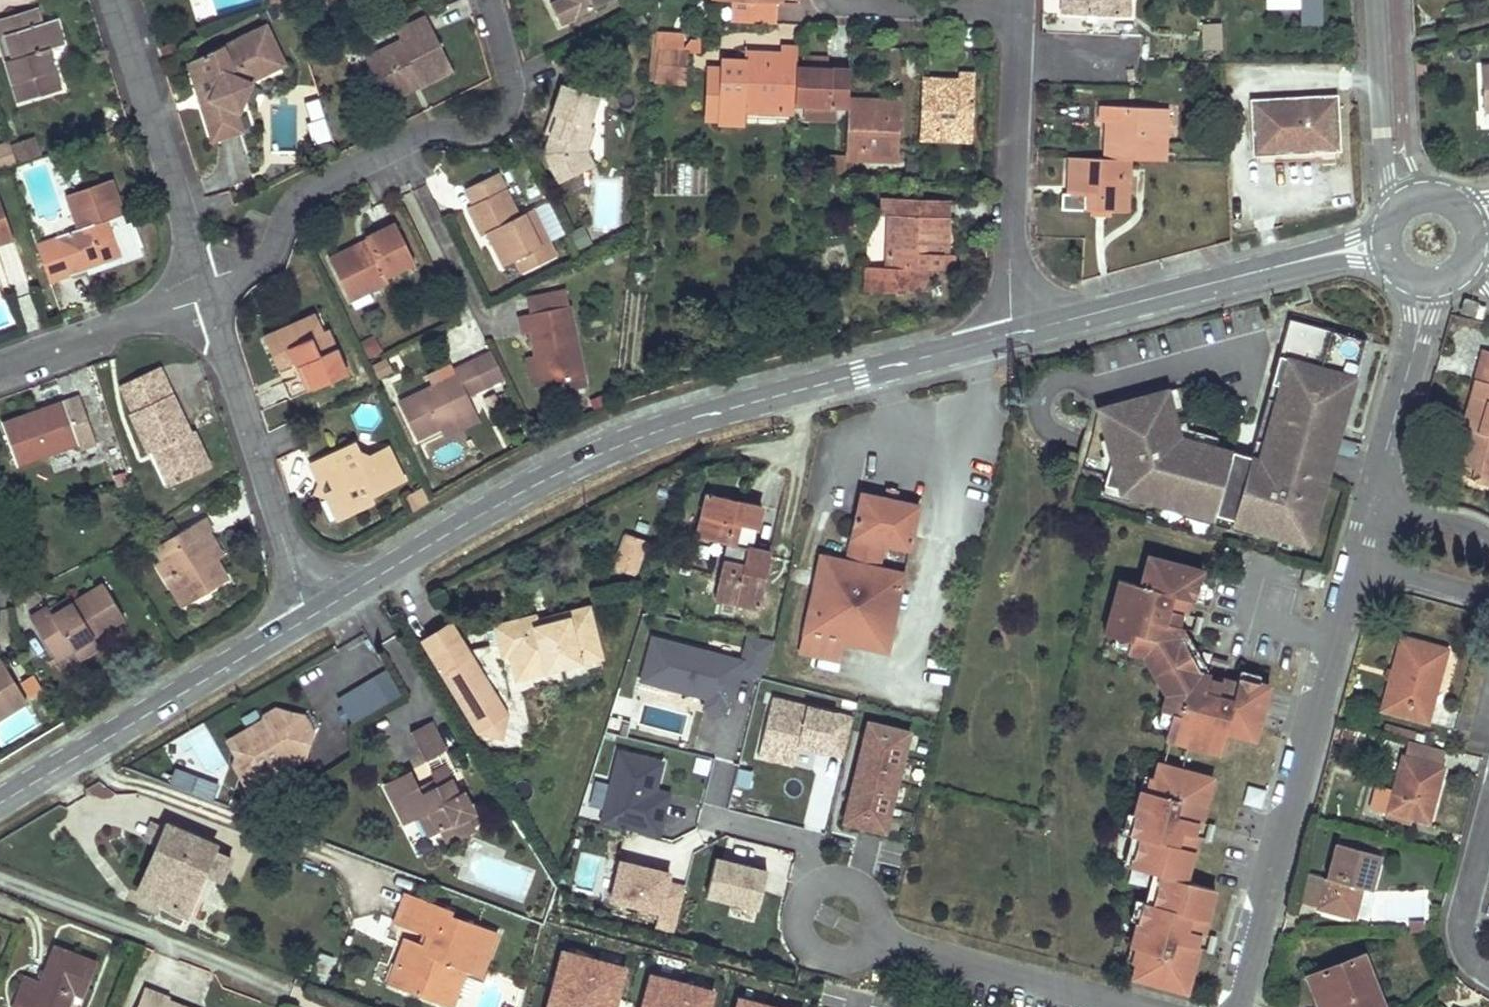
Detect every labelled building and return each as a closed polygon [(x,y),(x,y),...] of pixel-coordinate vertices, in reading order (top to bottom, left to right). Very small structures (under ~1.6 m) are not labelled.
[(577,17),(609,0),(559,0),(548,6),(552,12),(559,26),(577,17)] [(726,1),(732,1),(732,22),(772,24),(774,2),(780,3),(780,0),(726,0),(726,1)] [(1076,0),(1068,0),(1063,0),(1062,15),(1129,18),(1129,3),(1124,2),(1124,0),(1076,0)] [(1301,24),(1321,23),(1321,0),(1300,0),(1301,24)] [(0,21),(0,38),(20,103),(61,90),(49,50),(56,47),(49,22),(41,24),(36,9),(13,16),(0,21)] [(389,49),(360,64),(380,103),(415,85),(418,90),(450,74),(437,49),(423,21),(391,36),(395,46),(399,54),(394,58),(389,49)] [(1221,49),(1220,24),(1202,25),(1203,50),(1221,49)] [(262,31),(186,69),(205,127),(211,146),(240,136),(236,123),(252,82),(281,69),(262,31)] [(683,53),(685,35),(659,34),(658,52),(683,53)] [(399,54),(395,46),(389,49),(394,58),(399,54)] [(779,108),(778,114),(794,115),(795,104),(797,69),(797,49),(783,48),(783,58),(774,58),(766,58),(766,53),(745,52),(744,61),(724,60),(723,67),(720,123),(720,127),(743,128),(744,112),(757,113),(757,107),(779,108)] [(656,52),(655,82),(685,84),(687,52),(683,53),(658,52),(656,52)] [(709,67),(706,122),(720,123),(723,67),(709,67)] [(797,69),(795,104),(806,105),(806,121),(835,122),(836,106),(848,107),(848,101),(849,72),(821,70),(797,69)] [(607,102),(612,85),(581,75),(576,90),(562,85),(552,115),(559,118),(553,137),(547,153),(562,183),(592,167),(583,151),(591,126),(600,99),(607,102)] [(938,81),(922,81),(921,138),(936,140),(936,135),(957,136),(957,129),(974,130),(975,75),(960,75),(960,87),(947,86),(938,86),(938,81)] [(415,85),(380,103),(382,108),(418,90),(415,85)] [(863,102),(848,101),(848,107),(846,158),(846,160),(864,160),(864,154),(882,155),(882,161),(898,161),(900,96),(885,96),(884,108),(877,108),(864,107),(863,102)] [(1277,146),(1338,144),(1335,98),(1253,102),(1255,153),(1277,152),(1277,146)] [(319,102),(305,107),(310,122),(324,119),(319,102)] [(1168,127),(1168,109),(1101,107),(1101,113),(1100,123),(1112,123),(1111,142),(1106,142),(1105,160),(1130,161),(1167,163),(1167,145),(1161,145),(1162,127),(1168,127)] [(553,137),(559,118),(552,115),(545,134),(553,137)] [(324,119),(310,122),(315,137),(329,132),(324,119)] [(590,149),(596,129),(591,126),(583,151),(592,167),(599,164),(590,149)] [(33,140),(15,146),(20,158),(38,152),(33,140)] [(0,143),(0,169),(1,170),(10,167),(16,164),(8,141),(0,143)] [(846,158),(824,157),(822,179),(845,179),(846,160),(846,158)] [(1063,196),(1062,210),(1129,213),(1129,197),(1125,196),(1125,179),(1130,178),(1130,161),(1105,160),(1070,159),(1070,170),(1070,179),(1076,180),(1075,196),(1063,196)] [(520,216),(499,175),(486,182),(468,191),(476,206),(469,209),(483,237),(490,233),(506,266),(516,260),(541,247),(525,213),(520,216)] [(143,256),(131,223),(121,226),(118,217),(122,215),(111,181),(67,196),(79,229),(56,237),(56,240),(37,246),(49,281),(68,275),(69,276),(121,259),(122,264),(143,256)] [(15,238),(0,196),(0,243),(15,238)] [(908,289),(909,269),(927,270),(953,272),(954,257),(944,256),(945,244),(945,233),(948,234),(949,218),(912,216),(913,201),(882,199),(881,216),(889,216),(888,234),(894,234),(892,253),(888,253),(887,268),(873,267),(872,277),(869,277),(868,289),(895,290),(895,288),(908,289)] [(952,204),(913,201),(912,216),(949,218),(951,218),(952,204)] [(558,255),(534,209),(525,213),(541,247),(516,260),(523,273),(558,255)] [(220,235),(233,240),(237,230),(223,225),(220,235)] [(346,274),(337,279),(346,299),(362,291),(367,299),(388,288),(386,285),(417,268),(397,229),(381,237),(366,245),(367,247),(369,251),(361,254),(360,251),(340,261),(346,274)] [(340,261),(330,267),(337,279),(346,274),(340,261)] [(926,290),(927,270),(909,269),(908,289),(926,290)] [(362,291),(346,299),(351,307),(367,299),(362,291)] [(528,299),(531,314),(566,307),(563,291),(557,292),(528,299)] [(1463,300),(1461,312),(1480,317),(1482,309),(1475,306),(1475,304),(1463,300)] [(582,379),(566,307),(531,314),(519,317),(522,338),(532,336),(536,360),(542,389),(560,384),(582,379)] [(288,338),(266,349),(280,379),(295,370),(302,367),(317,398),(350,381),(327,338),(322,341),(314,324),(288,338)] [(1249,537),(1276,544),(1279,535),(1304,542),(1309,543),(1325,484),(1315,482),(1321,462),(1330,464),(1363,346),(1286,325),(1249,463),(1246,473),(1228,469),(1231,459),(1177,444),(1165,397),(1096,416),(1109,465),(1102,492),(1118,496),(1118,497),(1117,500),(1193,521),(1195,517),(1250,532),(1249,537)] [(368,360),(382,353),(375,339),(361,346),(368,360)] [(1486,351),(1473,399),(1465,429),(1468,431),(1458,463),(1475,468),(1473,481),(1488,485),(1488,352),(1486,351)] [(476,362),(490,390),(507,382),(493,354),(476,362)] [(394,372),(388,360),(373,368),(378,379),(394,372)] [(542,389),(536,360),(528,361),(534,391),(542,389)] [(437,389),(402,407),(420,443),(442,432),(477,414),(470,400),(490,390),(476,362),(456,372),(459,378),(437,389)] [(317,398),(302,367),(295,370),(311,400),(317,398)] [(159,369),(120,386),(133,413),(128,416),(147,455),(150,454),(161,450),(176,484),(210,468),(194,433),(190,436),(180,415),(159,369)] [(459,378),(456,372),(434,383),(437,389),(459,378)] [(582,379),(560,384),(562,395),(585,390),(582,379)] [(48,409),(3,423),(18,467),(78,448),(81,452),(97,446),(80,398),(48,409)] [(477,414),(442,432),(448,443),(483,425),(477,414)] [(161,450),(150,454),(166,488),(176,484),(161,450)] [(371,505),(407,488),(391,456),(372,466),(360,462),(355,452),(311,473),(319,491),(337,484),(341,490),(337,504),(328,509),(329,510),(323,513),(327,521),(334,533),(340,530),(340,531),(375,513),(371,505)] [(1330,464),(1321,462),(1315,482),(1325,484),(1330,464)] [(125,474),(116,477),(120,487),(129,484),(125,474)] [(337,504),(341,490),(337,484),(319,491),(317,505),(328,509),(337,504)] [(897,495),(886,493),(884,502),(895,504),(897,495)] [(416,518),(433,508),(425,494),(408,504),(416,518)] [(735,500),(708,494),(697,537),(707,540),(726,544),(751,550),(761,507),(735,500)] [(905,578),(880,572),(886,547),(910,553),(920,510),(895,504),(884,502),(862,497),(847,565),(822,559),(800,655),(811,657),(815,638),(844,645),(888,655),(905,578)] [(203,519),(155,547),(162,559),(173,576),(166,580),(182,607),(227,581),(216,561),(203,537),(211,532),(203,519)] [(211,532),(203,537),(216,561),(225,556),(215,539),(211,532)] [(1304,542),(1279,535),(1276,544),(1301,551),(1304,542)] [(644,543),(627,537),(617,567),(635,573),(644,543)] [(751,550),(726,544),(714,599),(760,608),(771,554),(751,550)] [(162,559),(156,563),(166,580),(173,576),(162,559)] [(1178,630),(1151,623),(1154,611),(1181,618),(1184,619),(1188,604),(1194,606),(1202,575),(1148,560),(1139,590),(1118,584),(1103,638),(1128,645),(1125,655),(1141,660),(1164,699),(1160,712),(1173,716),(1165,741),(1219,756),(1225,737),(1253,744),(1268,690),(1237,682),(1236,687),(1222,683),(1221,687),(1213,714),(1201,710),(1208,683),(1209,680),(1200,677),(1179,639),(1182,631),(1178,630)] [(1303,589),(1318,593),(1321,578),(1306,575),(1303,589)] [(39,613),(30,619),(55,659),(70,650),(76,658),(98,645),(93,637),(123,617),(103,585),(73,603),(53,615),(48,607),(39,613)] [(68,595),(48,607),(53,615),(73,603),(68,595)] [(534,617),(495,627),(500,644),(508,642),(511,653),(518,678),(600,656),(587,608),(564,613),(536,621),(534,617)] [(1181,618),(1154,611),(1151,623),(1178,630),(1181,618)] [(508,717),(452,623),(423,640),(479,734),(502,741),(508,717)] [(741,659),(654,636),(642,684),(733,707),(741,677),(760,682),(769,644),(747,638),(741,659)] [(811,657),(840,664),(844,645),(815,638),(811,657)] [(1401,639),(1381,710),(1426,723),(1438,682),(1446,650),(1401,639)] [(511,653),(508,642),(500,644),(503,656),(511,653)] [(26,703),(0,662),(0,719),(26,703)] [(357,724),(407,698),(393,673),(343,699),(357,724)] [(1221,687),(1208,683),(1201,710),(1213,714),(1221,687)] [(853,719),(771,699),(757,757),(791,765),(796,748),(843,759),(853,719)] [(235,770),(249,795),(266,785),(260,774),(276,765),(293,768),(307,761),(309,753),(304,746),(313,740),(315,729),(307,716),(296,715),(288,720),(283,711),(277,711),(269,716),(265,723),(251,731),(235,740),(233,749),(238,758),(235,770)] [(323,728),(312,711),(306,715),(307,716),(315,729),(317,732),(323,728)] [(1418,731),(1385,722),(1382,732),(1415,740),(1418,731)] [(907,733),(864,723),(840,824),(883,835),(907,733)] [(426,734),(416,738),(431,766),(451,756),(437,729),(426,734)] [(1446,752),(1406,741),(1402,758),(1442,768),(1446,752)] [(659,791),(666,762),(622,751),(613,787),(596,783),(591,804),(608,809),(604,824),(660,837),(671,794),(659,791)] [(1442,768),(1402,758),(1393,792),(1377,787),(1370,808),(1387,812),(1386,818),(1409,824),(1410,819),(1429,823),(1436,791),(1442,768)] [(260,774),(266,785),(287,789),(293,768),(276,765),(260,774)] [(1199,825),(1200,825),(1212,780),(1157,766),(1156,769),(1149,795),(1138,792),(1126,837),(1135,840),(1127,869),(1156,877),(1148,906),(1139,904),(1126,950),(1136,952),(1128,980),(1187,996),(1199,950),(1197,949),(1170,942),(1173,930),(1201,937),(1205,921),(1212,892),(1183,884),(1196,836),(1170,829),(1173,818),(1199,825)] [(217,785),(179,772),(173,788),(211,802),(217,785)] [(754,774),(740,772),(737,788),(750,791),(754,774)] [(428,795),(419,777),(399,788),(405,800),(399,804),(412,830),(427,823),(437,818),(446,836),(453,849),(482,834),(476,823),(482,819),(472,799),(466,802),(450,773),(438,778),(442,787),(445,792),(431,800),(428,795)] [(442,787),(428,795),(431,800),(445,792),(442,787)] [(405,800),(399,788),(393,791),(399,804),(405,800)] [(1265,793),(1249,789),(1245,804),(1261,808),(1265,793)] [(446,836),(437,818),(427,823),(436,841),(446,836)] [(1199,825),(1173,818),(1170,829),(1196,836),(1199,825)] [(155,823),(147,840),(159,845),(167,828),(155,823)] [(213,845),(169,826),(167,828),(159,845),(153,859),(140,892),(185,912),(201,873),(212,850),(213,845)] [(1362,852),(1334,845),(1317,907),(1353,917),(1361,889),(1371,891),(1375,873),(1379,856),(1362,852)] [(874,872),(895,880),(905,855),(884,846),(874,872)] [(221,882),(231,858),(212,850),(201,873),(221,882)] [(766,872),(716,860),(706,896),(757,909),(766,872)] [(674,875),(623,863),(618,884),(602,880),(597,899),(665,915),(674,875)] [(451,911),(406,895),(403,903),(396,923),(426,934),(421,946),(405,940),(396,965),(406,968),(398,988),(421,997),(424,987),(444,994),(447,985),(443,983),(449,964),(466,971),(480,976),(496,934),(450,916),(451,911)] [(1422,923),(1409,923),(1410,934),(1423,934),(1422,923)] [(1201,937),(1173,930),(1170,942),(1197,949),(1201,937)] [(14,1006),(67,1006),(73,992),(85,996),(97,962),(76,954),(55,946),(42,982),(25,976),(14,1006)] [(1306,977),(1311,990),(1318,1006),(1383,1006),(1361,954),(1306,977)] [(421,997),(448,1006),(454,1006),(466,971),(449,964),(443,983),(447,985),(444,994),(424,987),(421,997)] [(396,965),(388,985),(398,988),(406,968),(396,965)] [(148,989),(141,1006),(185,1006),(170,1001),(171,998),(148,989)]
